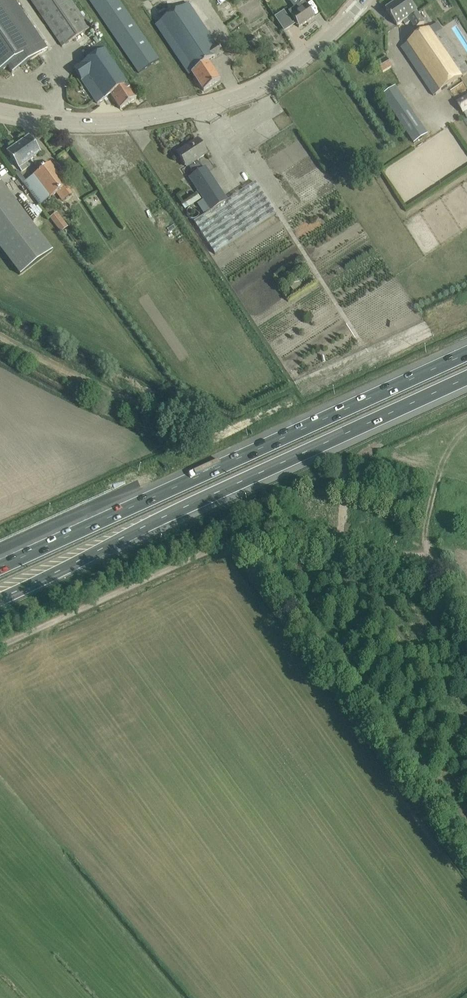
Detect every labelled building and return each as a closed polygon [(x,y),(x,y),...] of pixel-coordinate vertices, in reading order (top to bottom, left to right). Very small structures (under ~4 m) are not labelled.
[(8,67),(12,73),(47,49),(37,34),(36,35),(12,0),(0,0),(0,72),(8,67)] [(57,38),(62,46),(89,28),(71,0),(31,0),(57,38)] [(139,73),(159,59),(119,0),(90,0),(139,73)] [(155,25),(189,75),(192,73),(204,91),(220,80),(208,62),(222,52),(217,44),(216,44),(188,3),(174,12),(166,0),(162,0),(154,6),(163,19),(155,25)] [(222,8),(221,8),(229,21),(238,16),(229,2),(226,4),(224,0),(219,3),(222,8)] [(397,26),(404,21),(406,25),(411,22),(416,29),(425,23),(410,0),(399,0),(386,9),(397,26)] [(314,17),(304,1),(302,2),(293,8),(288,11),(295,22),(297,24),(299,27),(314,17)] [(292,23),(284,11),(274,17),(284,32),(297,24),(295,22),(292,23)] [(434,95),(466,72),(466,65),(444,31),(438,23),(401,47),(407,56),(434,95)] [(81,81),(82,80),(98,103),(110,95),(120,109),(136,98),(100,43),(84,53),(89,60),(74,70),(81,81)] [(378,64),(383,73),(392,67),(387,59),(378,64)] [(383,95),(392,109),(389,111),(393,116),(395,115),(414,143),(428,134),(396,86),(383,95)] [(466,118),(466,94),(457,100),(466,118)] [(31,159),(40,153),(29,136),(7,151),(22,171),(34,163),(31,159)] [(189,177),(203,200),(197,203),(205,215),(194,222),(215,254),(276,215),(255,182),(227,200),(205,166),(202,169),(197,160),(207,154),(197,139),(177,153),(187,167),(188,166),(194,174),(189,177)] [(50,163),(25,181),(17,171),(14,173),(40,206),(67,185),(50,163)] [(0,184),(0,253),(19,278),(52,253),(1,184),(0,184)] [(189,201),(191,205),(201,199),(199,195),(189,201)] [(49,217),(60,232),(68,227),(57,212),(49,217)]
